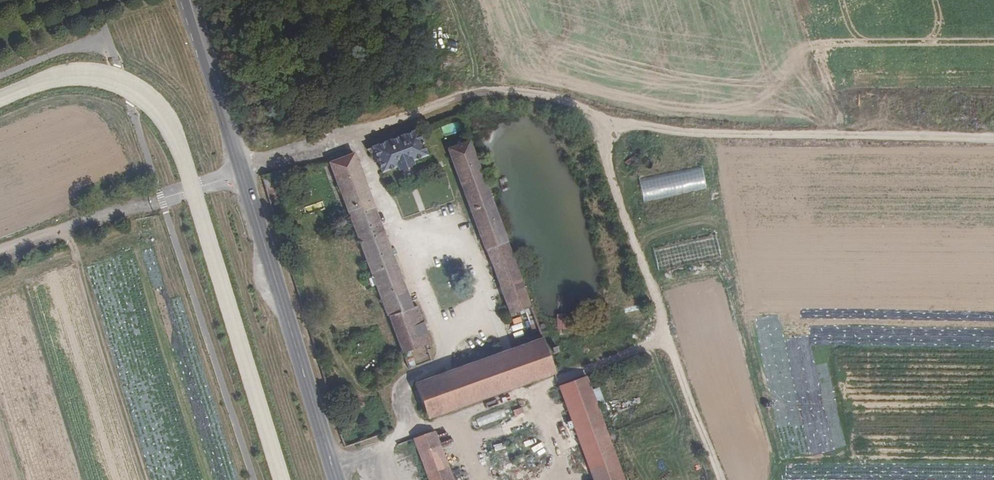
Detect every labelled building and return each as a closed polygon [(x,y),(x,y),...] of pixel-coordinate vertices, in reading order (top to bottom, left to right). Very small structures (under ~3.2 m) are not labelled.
[(443,135),(459,131),(456,122),(441,127),(443,135)] [(309,127),(301,130),(303,135),(311,132),(309,127)] [(417,130),(372,147),(382,173),(398,166),(399,168),(412,163),(411,161),(427,155),(417,130)] [(469,141),(447,149),(481,235),(503,228),(469,141)] [(353,155),(330,163),(403,353),(430,343),(417,306),(412,308),(353,155)] [(643,201),(706,191),(702,167),(639,177),(643,201)] [(271,174),(261,176),(265,189),(275,187),(271,174)] [(503,228),(481,235),(509,316),(525,311),(531,309),(503,228)] [(657,270),(720,259),(716,235),(653,246),(657,270)] [(531,309),(525,311),(531,328),(537,325),(531,309)] [(427,419),(555,373),(543,339),(414,384),(427,419)] [(560,387),(594,479),(624,479),(585,377),(560,387)] [(435,431),(413,439),(419,455),(441,447),(435,431)] [(419,455),(429,479),(434,479),(451,474),(441,447),(419,455)]
